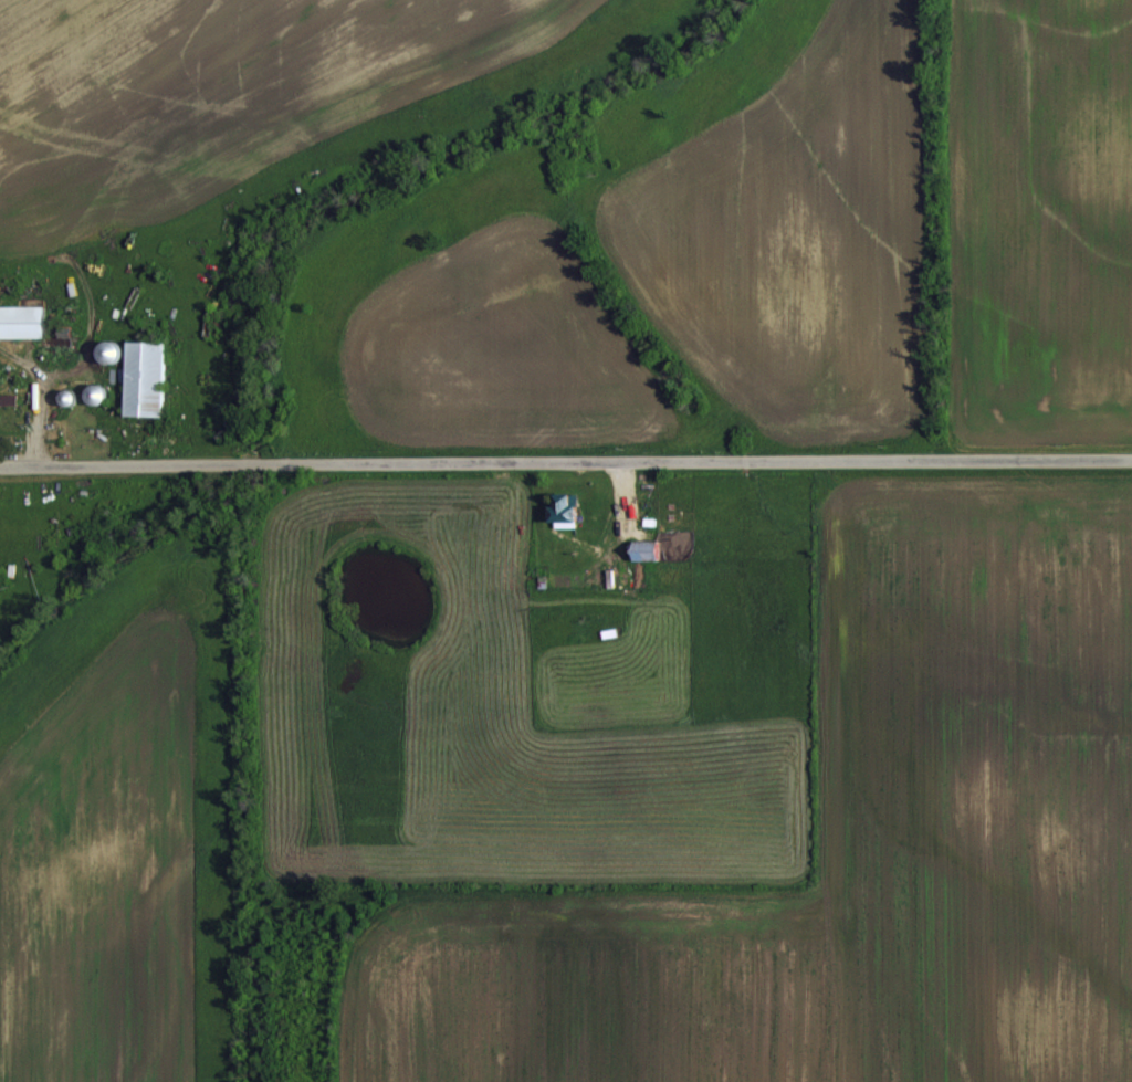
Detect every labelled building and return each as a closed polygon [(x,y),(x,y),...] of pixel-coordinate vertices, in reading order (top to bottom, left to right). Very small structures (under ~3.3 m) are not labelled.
[(0,303),(0,335),(41,336),(41,304),(0,303)] [(161,414),(162,339),(122,338),(121,414),(161,414)] [(116,344),(95,343),(94,359),(115,360),(116,344)] [(14,392),(0,392),(0,402),(14,402),(14,392)] [(629,558),(655,558),(655,539),(629,538),(629,558)]
